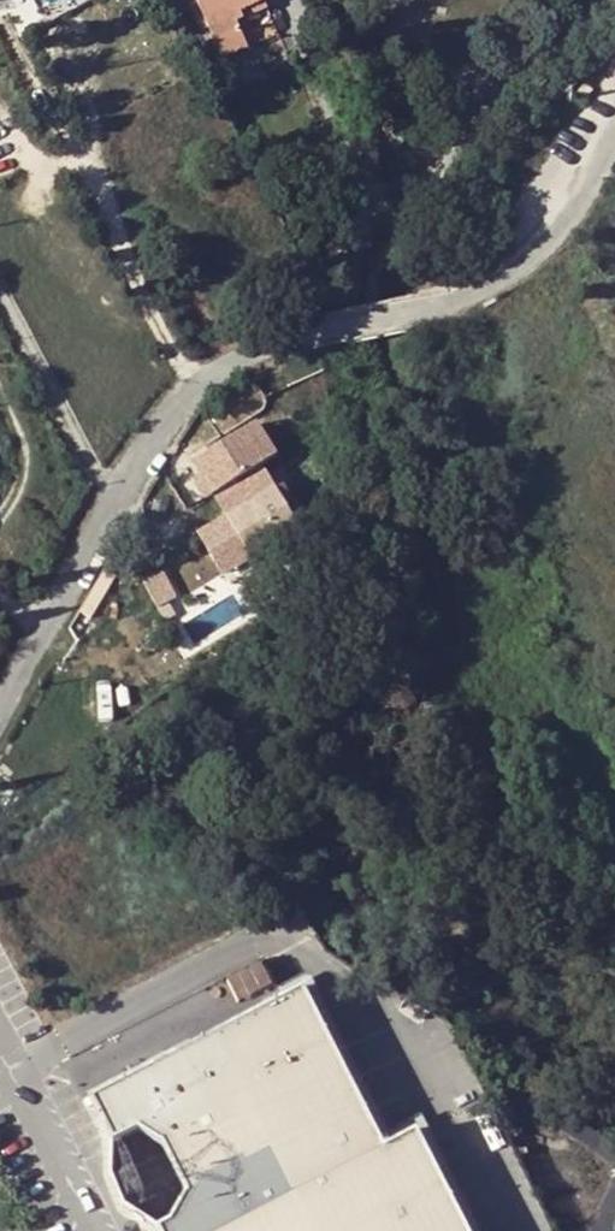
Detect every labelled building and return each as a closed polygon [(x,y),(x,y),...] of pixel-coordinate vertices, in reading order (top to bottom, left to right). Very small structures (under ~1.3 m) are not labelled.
[(46,8),(36,14),(44,29),(99,0),(61,0),(46,8)] [(173,12),(181,8),(177,0),(166,0),(173,12)] [(264,4),(262,0),(204,0),(197,3),(222,58),(247,47),(237,26),(234,17),(264,4)] [(234,17),(237,26),(268,12),(264,4),(234,17)] [(585,82),(577,93),(588,101),(596,91),(585,82)] [(297,532),(276,491),(267,476),(221,502),(253,558),(297,532)] [(276,491),(297,532),(306,527),(283,487),(276,491)] [(156,606),(171,599),(159,576),(144,584),(156,606)] [(87,1095),(280,997),(276,989),(262,960),(70,1059),(87,1095)] [(467,1230),(480,1230),(443,1160),(421,1117),(388,1131),(375,1105),(332,1025),(306,976),(301,975),(276,989),(280,997),(299,988),(383,1148),(415,1130),(467,1230)] [(160,1230),(467,1230),(415,1130),(383,1148),(299,988),(280,997),(87,1095),(111,1143),(136,1126),(162,1137),(189,1186),(172,1217),(158,1228),(160,1230)]
